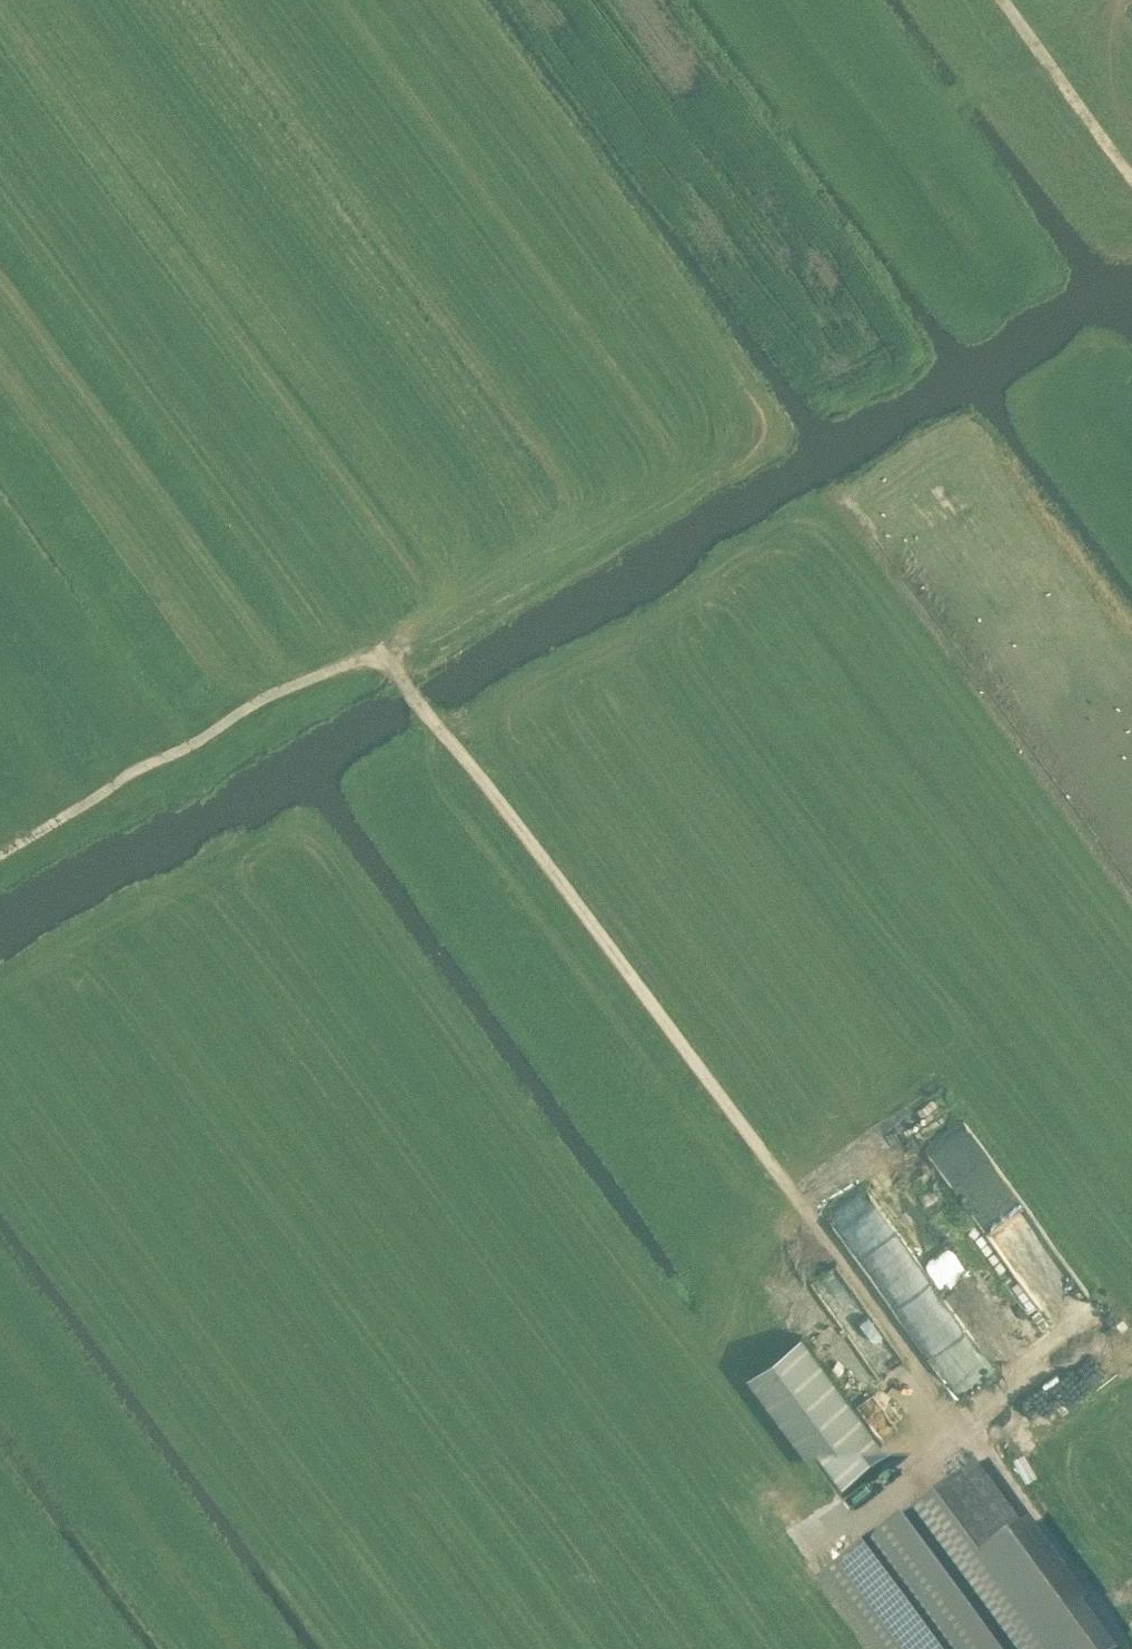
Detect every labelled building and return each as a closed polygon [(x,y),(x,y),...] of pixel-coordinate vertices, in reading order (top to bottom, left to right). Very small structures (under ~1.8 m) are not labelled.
[(803,1335),(746,1375),(840,1500),(897,1459),(803,1335)] [(1022,1527),(978,1463),(819,1581),(869,1648),(1108,1648),(1080,1608),(1044,1635),(985,1554),(1022,1527)] [(1022,1527),(985,1554),(1044,1635),(1080,1608),(1022,1527)]
